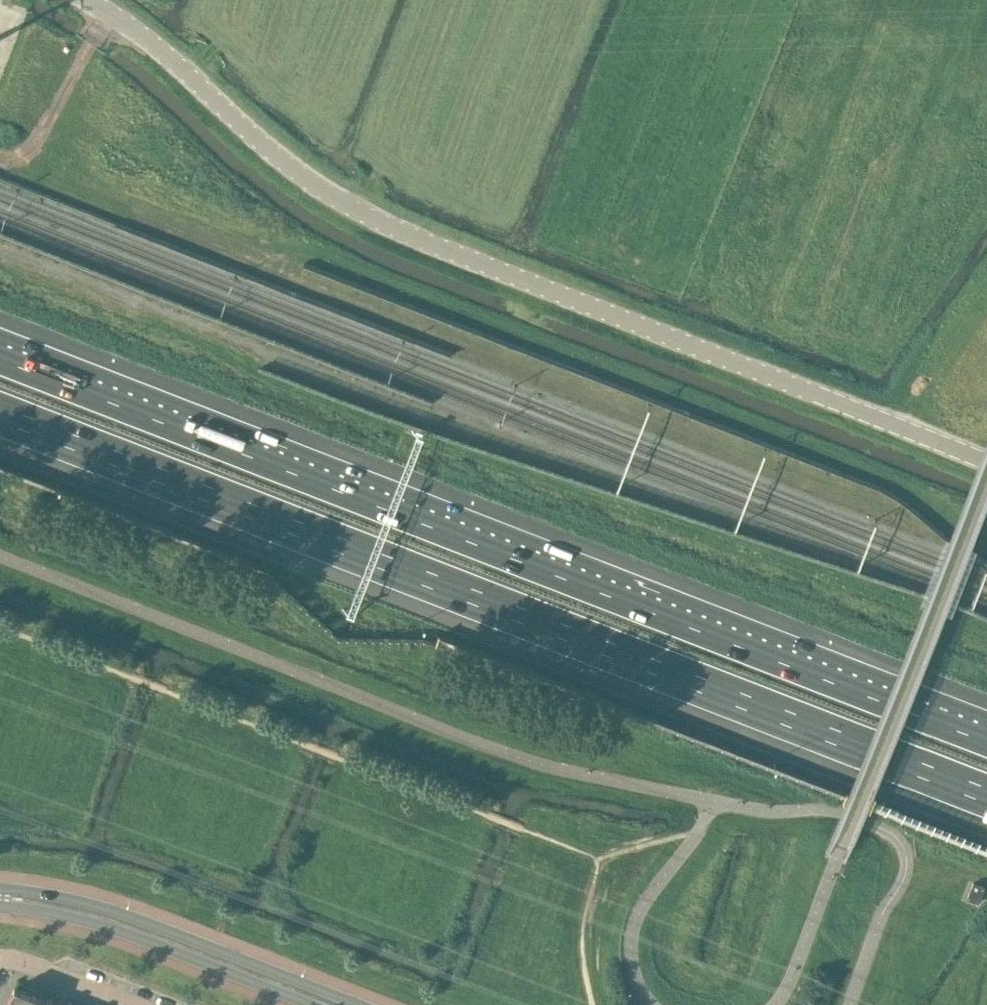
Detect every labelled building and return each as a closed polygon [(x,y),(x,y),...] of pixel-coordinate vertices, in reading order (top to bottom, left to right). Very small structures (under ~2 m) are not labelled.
[(967,898),(978,902),(984,887),(973,882),(967,898)] [(42,998),(14,987),(7,1004),(39,1004),(42,998)]
